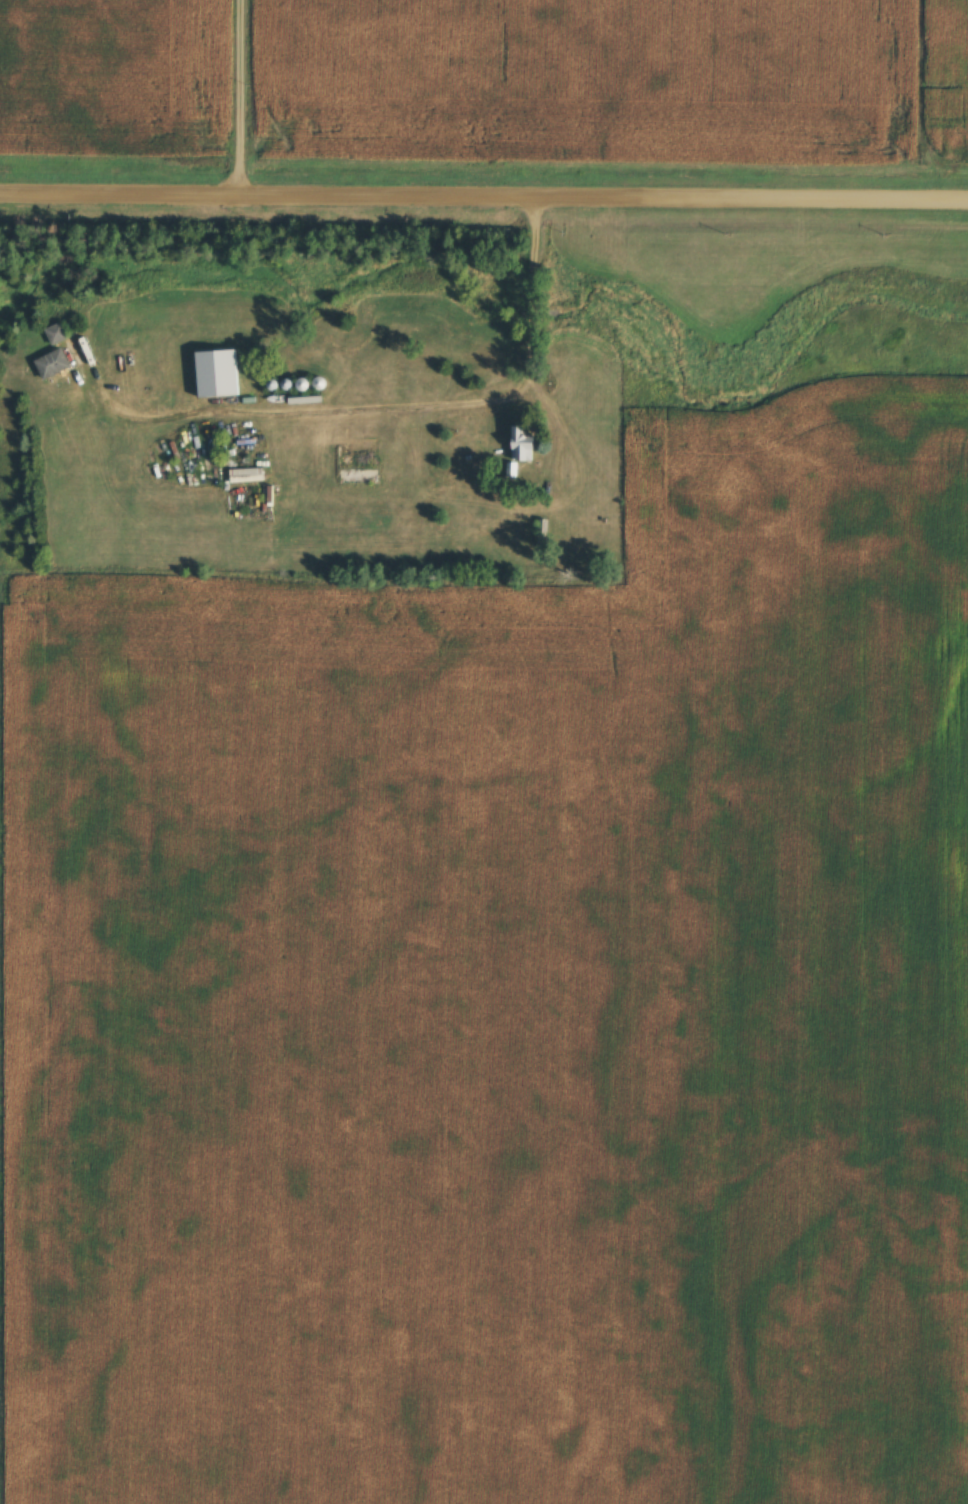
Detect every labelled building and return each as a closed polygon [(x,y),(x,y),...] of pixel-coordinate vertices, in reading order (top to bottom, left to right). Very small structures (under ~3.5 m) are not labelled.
[(72,339),(65,322),(48,329),(54,346),(72,339)] [(37,361),(46,381),(74,368),(65,348),(37,361)] [(342,484),(383,484),(383,423),(342,423),(342,484)] [(528,426),(514,426),(514,461),(537,461),(537,434),(528,434),(528,426)]
